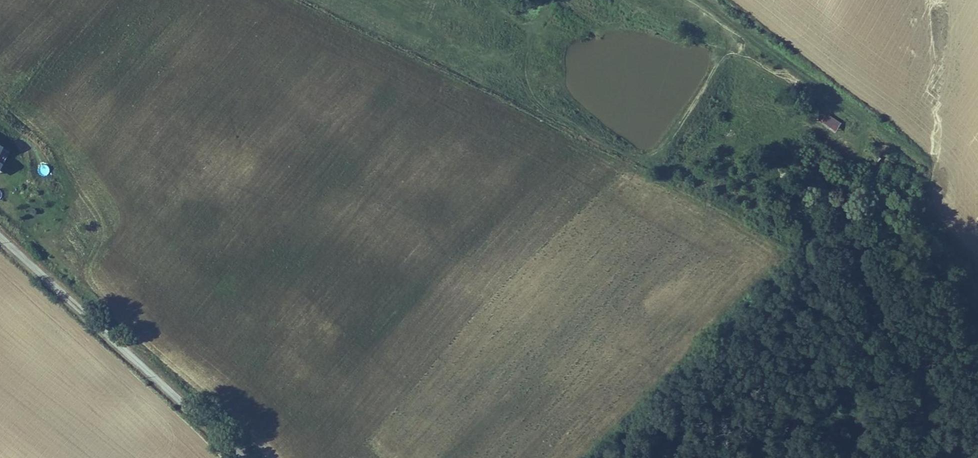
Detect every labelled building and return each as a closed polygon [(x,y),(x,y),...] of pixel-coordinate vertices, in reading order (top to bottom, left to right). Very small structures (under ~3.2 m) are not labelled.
[(835,130),(841,121),(827,113),(821,122),(835,130)] [(11,150),(0,143),(0,169),(11,150)]
